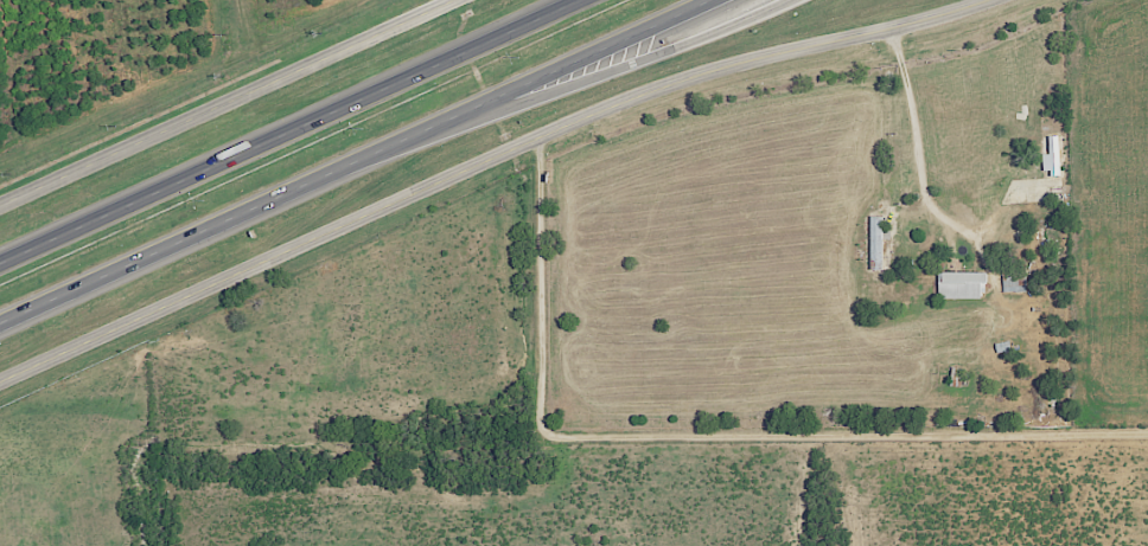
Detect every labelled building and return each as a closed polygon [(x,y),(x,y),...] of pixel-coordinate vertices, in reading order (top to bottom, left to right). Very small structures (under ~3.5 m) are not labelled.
[(1059,173),(1057,135),(1047,135),(1047,153),(1042,153),(1042,173),(1059,173)] [(881,239),(889,239),(889,230),(881,230),(881,216),(869,216),(870,269),(881,269),(881,239)] [(937,298),(983,299),(983,272),(937,271),(937,298)] [(1024,272),(1003,272),(1003,292),(1024,291),(1024,272)]
